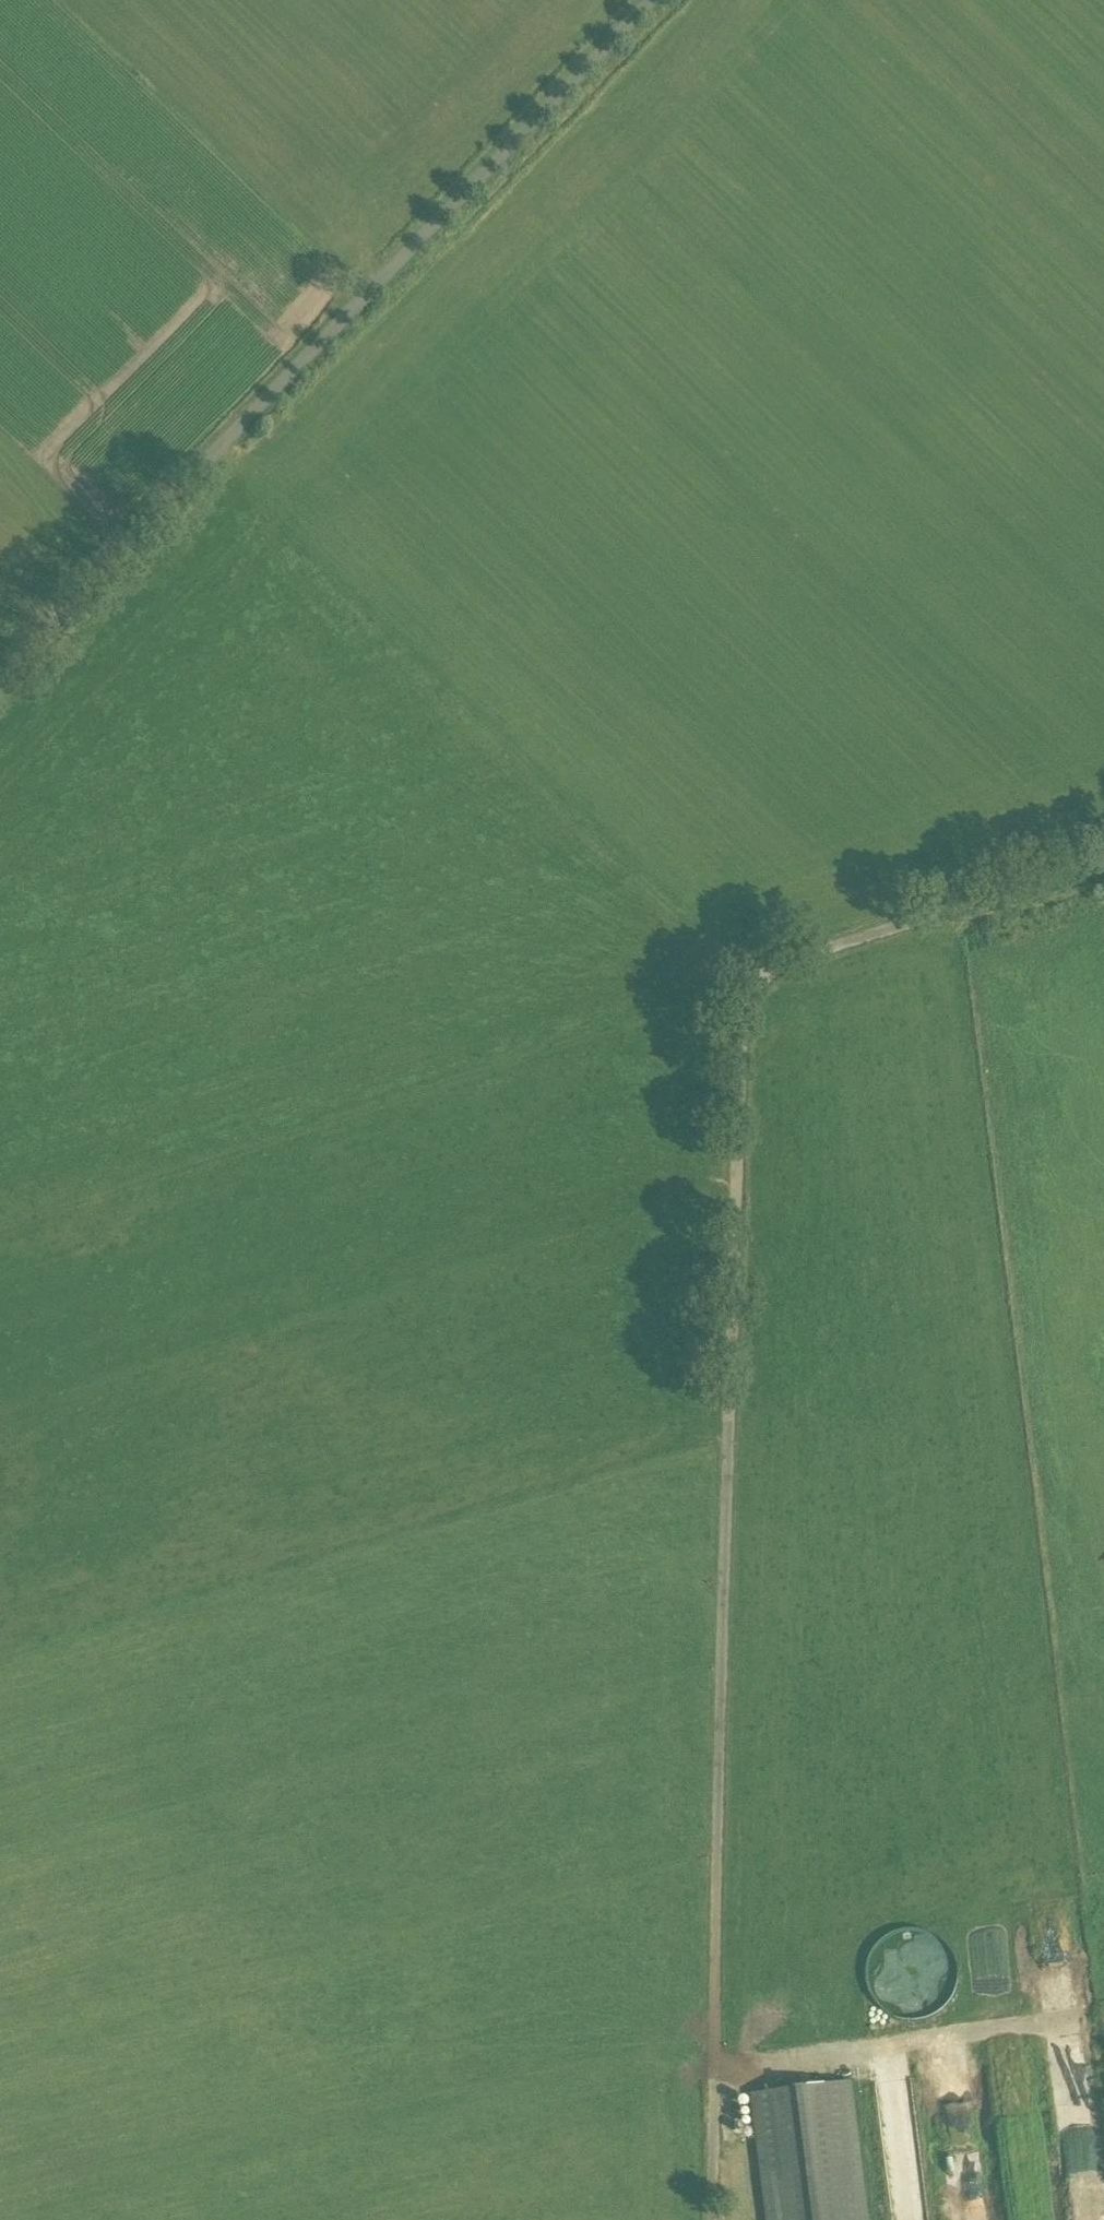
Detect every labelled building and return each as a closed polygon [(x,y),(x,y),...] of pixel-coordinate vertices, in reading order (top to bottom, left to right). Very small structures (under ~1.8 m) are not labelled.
[(850,2084),(751,2097),(767,2219),(868,2219),(850,2084)] [(880,2114),(915,2112),(914,2093),(879,2095),(880,2114)]
